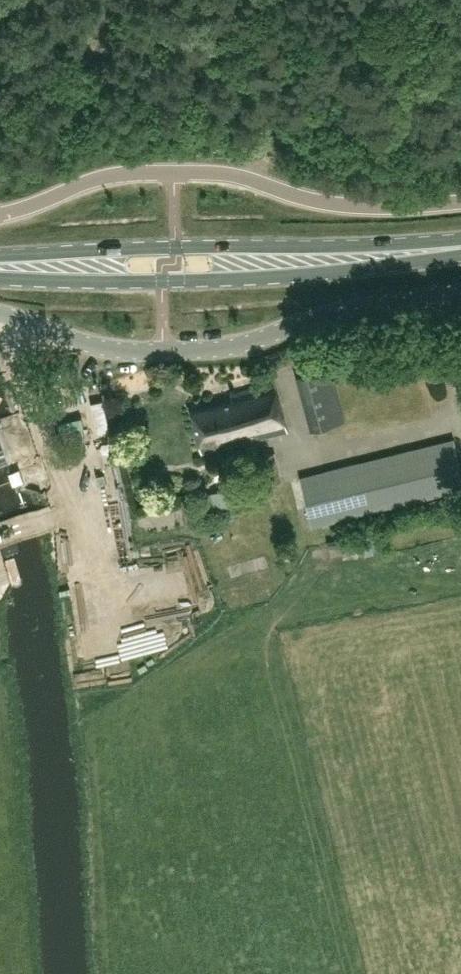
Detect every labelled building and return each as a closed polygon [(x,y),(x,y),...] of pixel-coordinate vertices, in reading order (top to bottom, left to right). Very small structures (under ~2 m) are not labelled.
[(345,420),(330,365),(300,373),(315,428),(345,420)] [(233,399),(192,409),(201,450),(288,429),(276,380),(231,391),(233,399)] [(313,524),(460,486),(460,468),(454,439),(301,477),(313,524)] [(280,474),(273,451),(256,456),(263,479),(280,474)] [(11,471),(16,484),(40,476),(35,462),(11,471)] [(334,549),(336,563),(360,560),(359,546),(334,549)]
